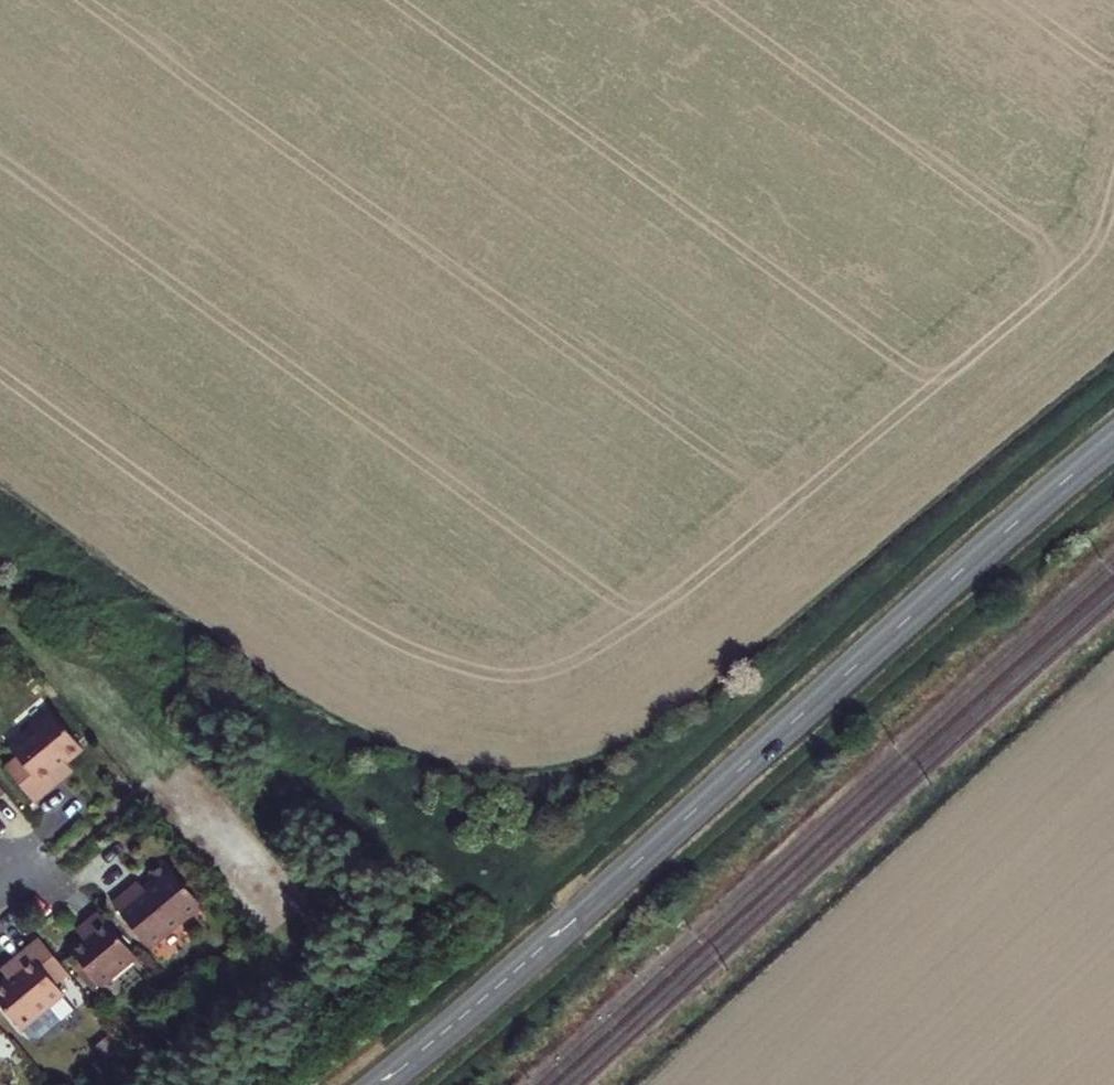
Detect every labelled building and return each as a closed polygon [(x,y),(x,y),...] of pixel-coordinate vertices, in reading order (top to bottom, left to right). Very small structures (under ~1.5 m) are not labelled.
[(87,755),(57,718),(14,754),(23,764),(10,774),(38,808),(65,786),(59,778),(71,768),(87,755)] [(77,776),(71,768),(59,778),(65,786),(77,776)] [(145,888),(119,910),(157,954),(190,926),(192,928),(210,912),(172,868),(155,883),(159,888),(151,895),(145,888)] [(106,991),(141,961),(105,918),(91,929),(95,934),(86,940),(89,943),(75,955),(106,991)] [(83,937),(86,940),(95,934),(91,929),(83,937)] [(45,944),(18,967),(24,974),(13,984),(0,995),(0,1002),(27,1034),(70,999),(61,988),(73,977),(45,944)] [(24,974),(18,967),(6,977),(13,984),(24,974)]
